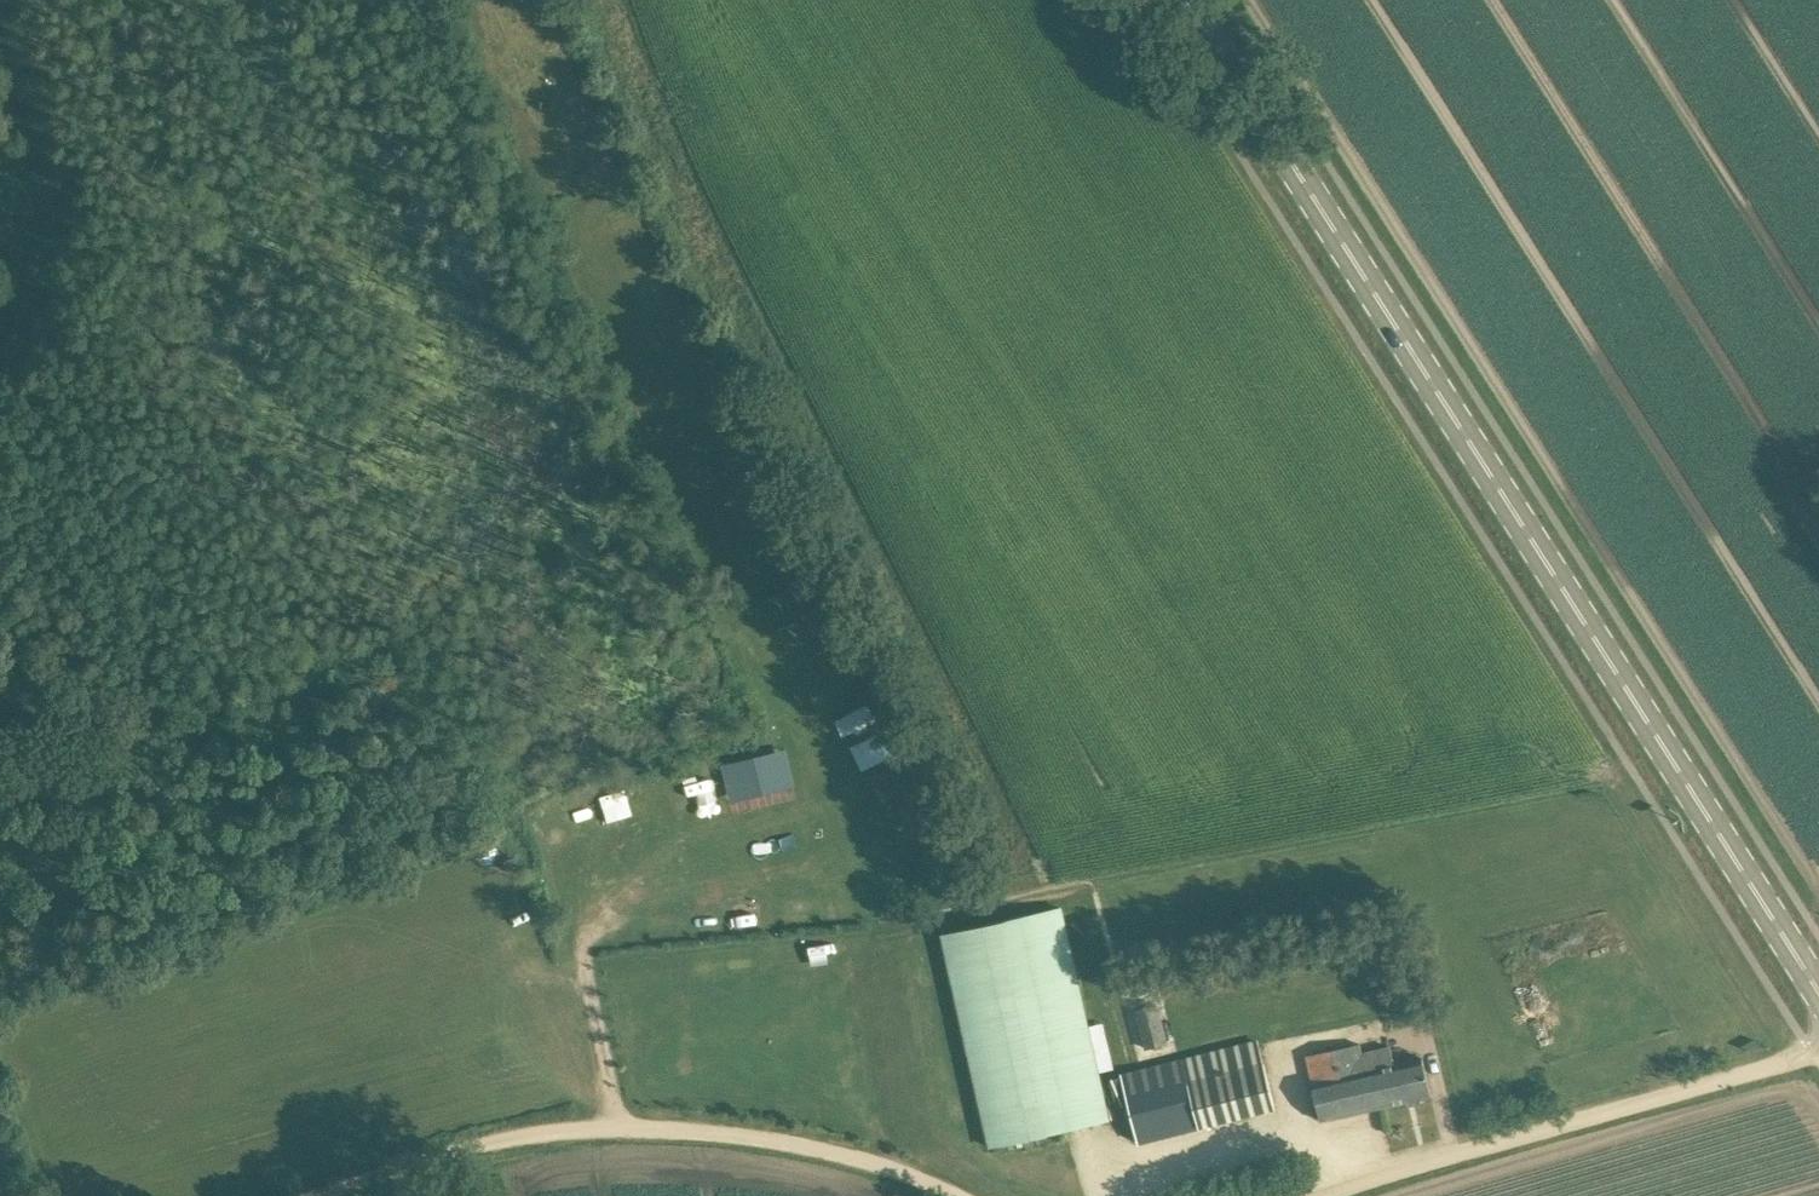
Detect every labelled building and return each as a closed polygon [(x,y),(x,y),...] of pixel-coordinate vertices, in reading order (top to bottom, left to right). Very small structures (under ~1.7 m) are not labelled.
[(872,779),(882,802),(914,788),(904,765),(872,779)] [(738,927),(760,926),(759,902),(736,903),(738,927)] [(987,1148),(1111,1120),(1063,906),(938,934),(987,1148)] [(1135,1011),(1145,1050),(1169,1043),(1158,1005),(1135,1011)] [(1139,1142),(1200,1126),(1276,1107),(1258,1038),(1122,1072),(1139,1142)] [(1423,1057),(1395,1064),(1390,1046),(1362,1053),(1360,1045),(1307,1057),(1322,1120),(1432,1095),(1423,1057)]
